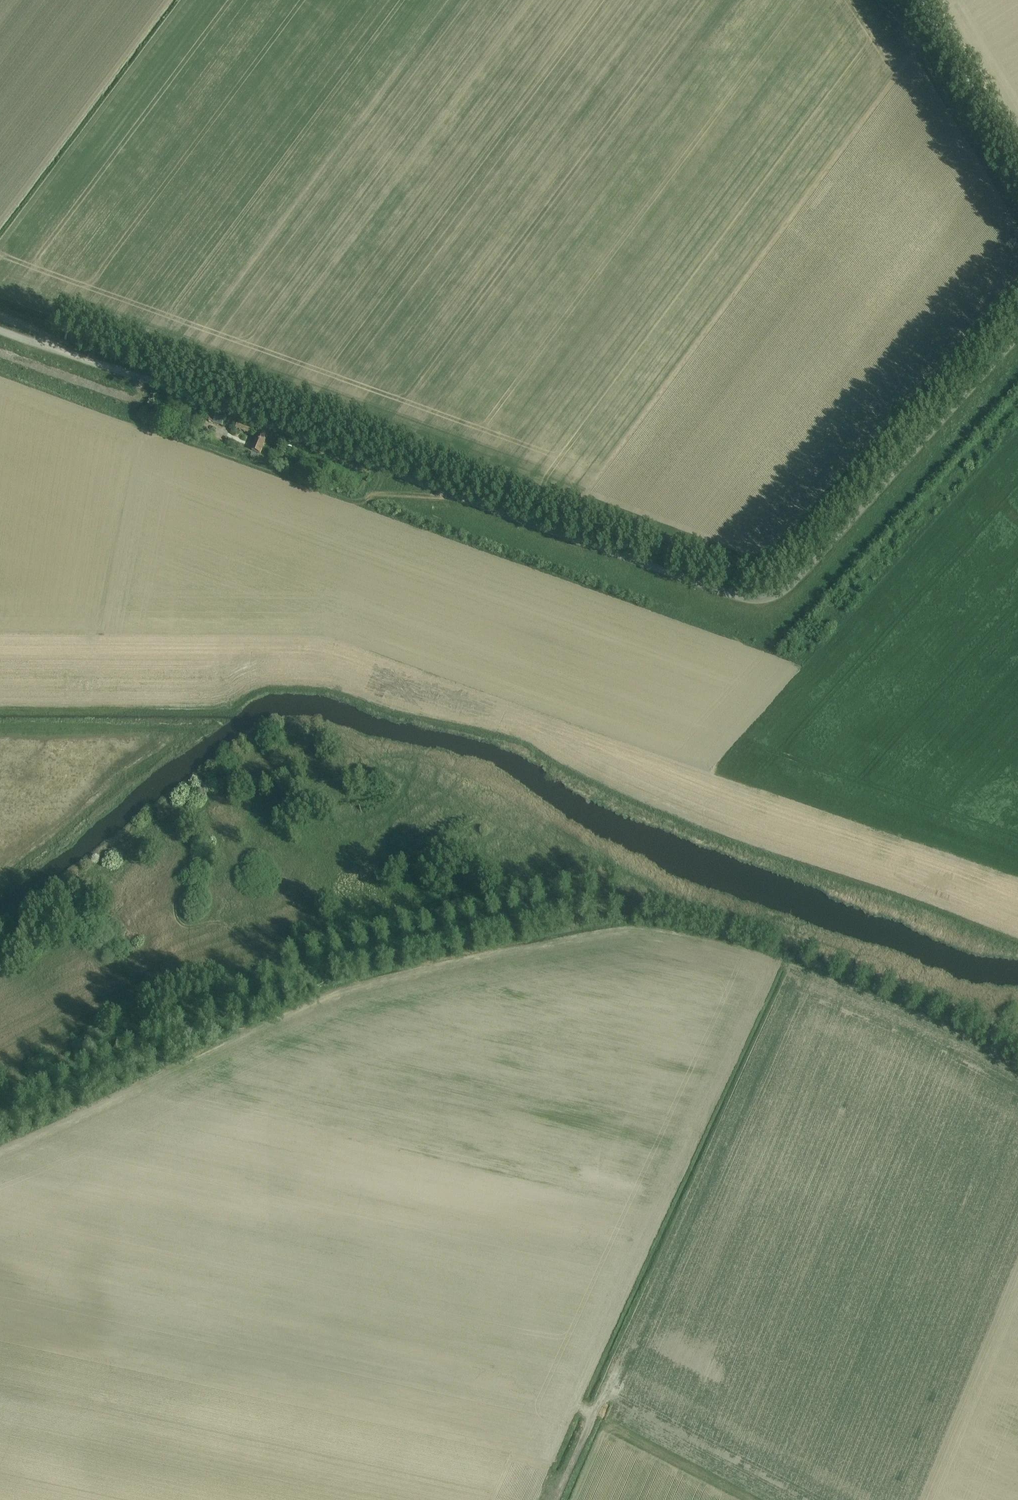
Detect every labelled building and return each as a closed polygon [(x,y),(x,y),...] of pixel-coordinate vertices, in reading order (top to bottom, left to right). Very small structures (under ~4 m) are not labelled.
[(221,425),(224,417),(210,412),(208,421),(221,425)] [(237,423),(235,428),(249,433),(251,429),(237,423)] [(254,445),(252,450),(260,453),(261,451),(268,433),(268,432),(260,429),(254,445)] [(199,433),(197,437),(206,441),(208,436),(199,433)]
